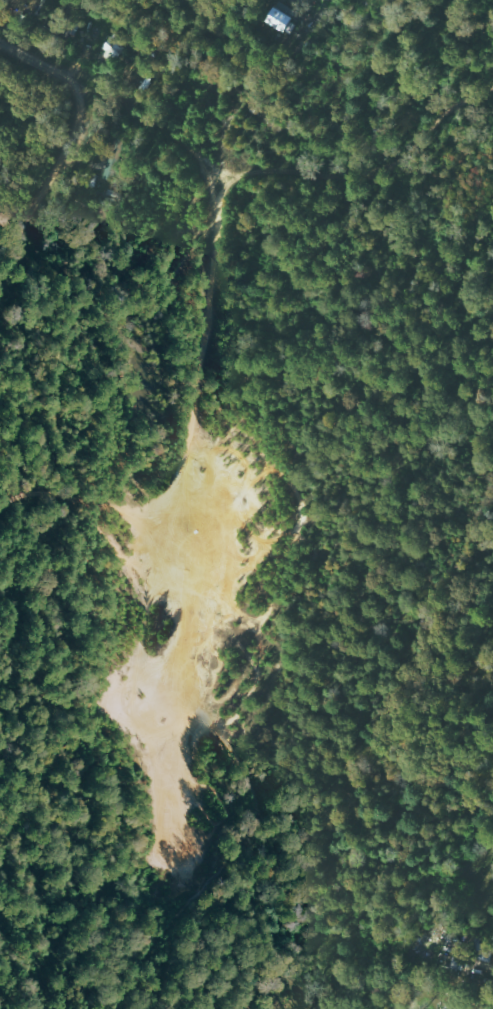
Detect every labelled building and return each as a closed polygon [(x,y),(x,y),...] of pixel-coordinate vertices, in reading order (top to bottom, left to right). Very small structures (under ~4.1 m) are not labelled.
[(267,21),(290,35),(297,24),(290,20),(296,10),(279,0),(267,21)] [(114,62),(126,49),(112,36),(101,49),(114,62)]
